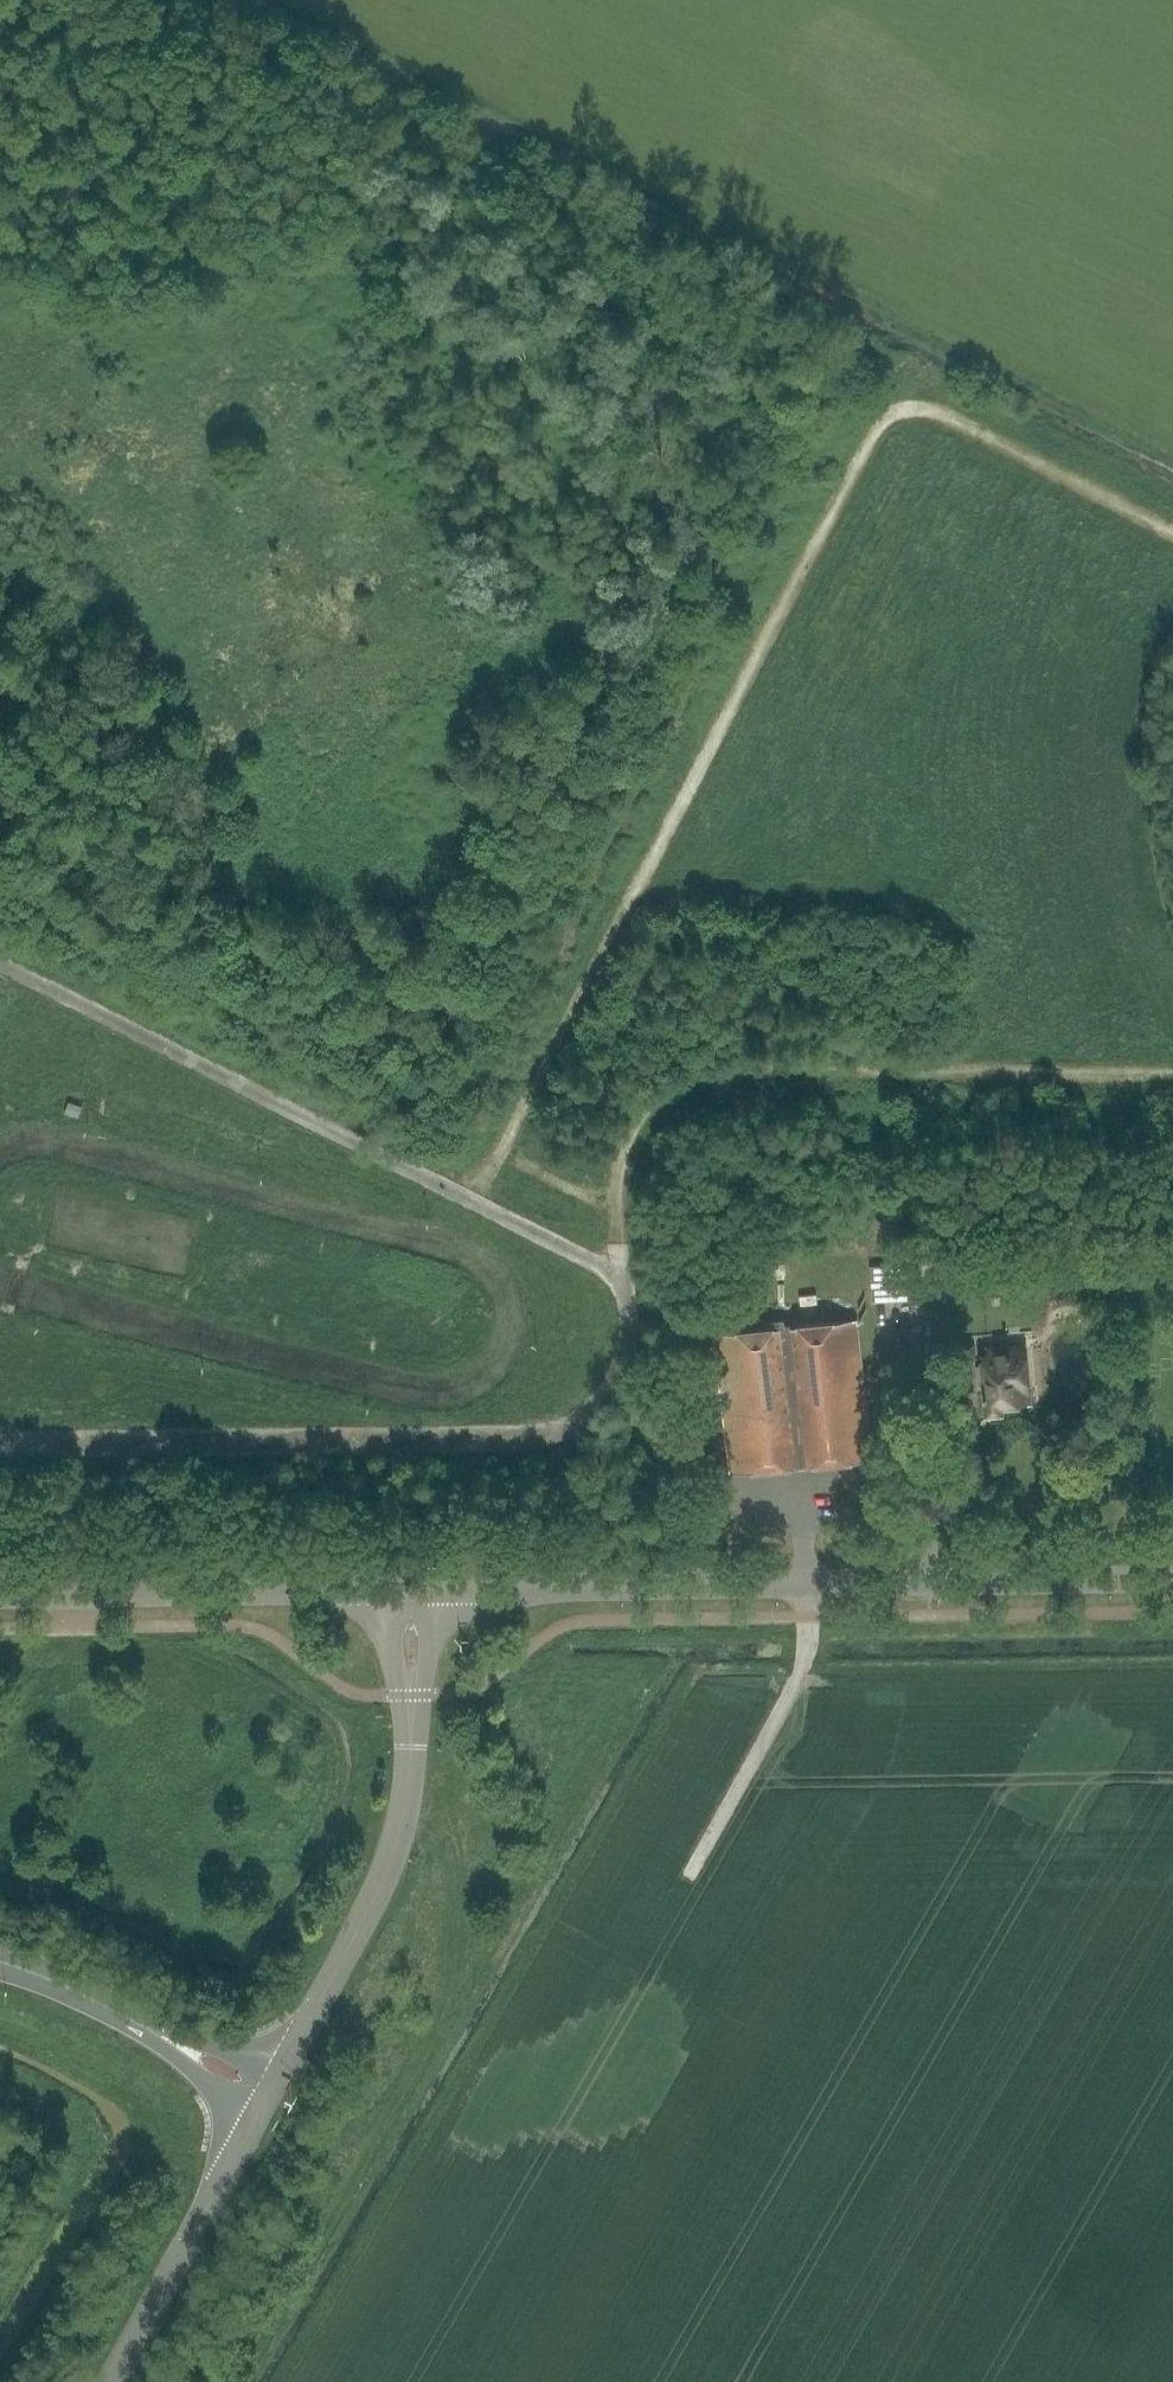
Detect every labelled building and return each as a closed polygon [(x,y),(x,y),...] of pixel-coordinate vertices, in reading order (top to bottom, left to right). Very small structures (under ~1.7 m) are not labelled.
[(912,1299),(910,1264),(871,1266),(872,1301),(912,1299)] [(731,1474),(872,1459),(856,1319),(714,1334),(731,1474)] [(976,1344),(954,1344),(955,1360),(976,1360),(976,1344)] [(1025,1396),(1029,1391),(1025,1346),(1013,1347),(1013,1346),(987,1348),(988,1355),(982,1355),(986,1408),(991,1412),(997,1411),(1001,1407),(1013,1406),(1013,1397),(1025,1396)]
